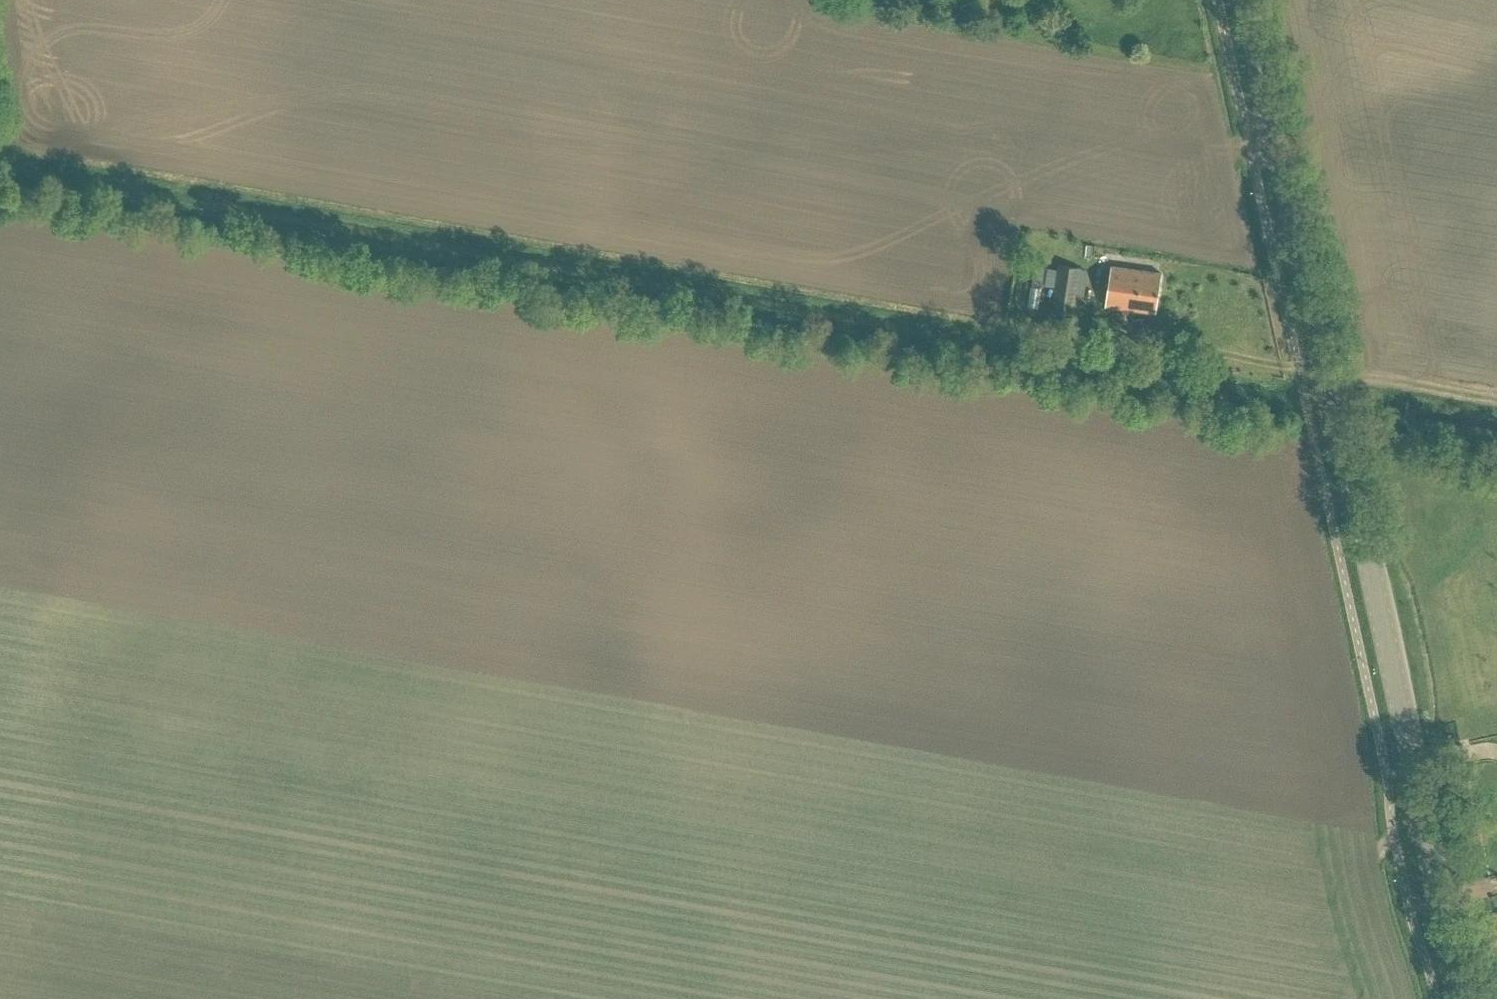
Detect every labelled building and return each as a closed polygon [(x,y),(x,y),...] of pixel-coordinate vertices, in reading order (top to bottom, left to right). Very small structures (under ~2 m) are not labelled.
[(1110,263),(1104,303),(1153,310),(1159,271),(1110,263)] [(1036,264),(1032,282),(1042,284),(1046,266),(1036,264)] [(1081,267),(1058,265),(1053,310),(1076,313),(1081,267)] [(1032,284),(1029,304),(1037,306),(1040,286),(1032,284)] [(1048,309),(1053,286),(1042,284),(1038,307),(1048,309)]
